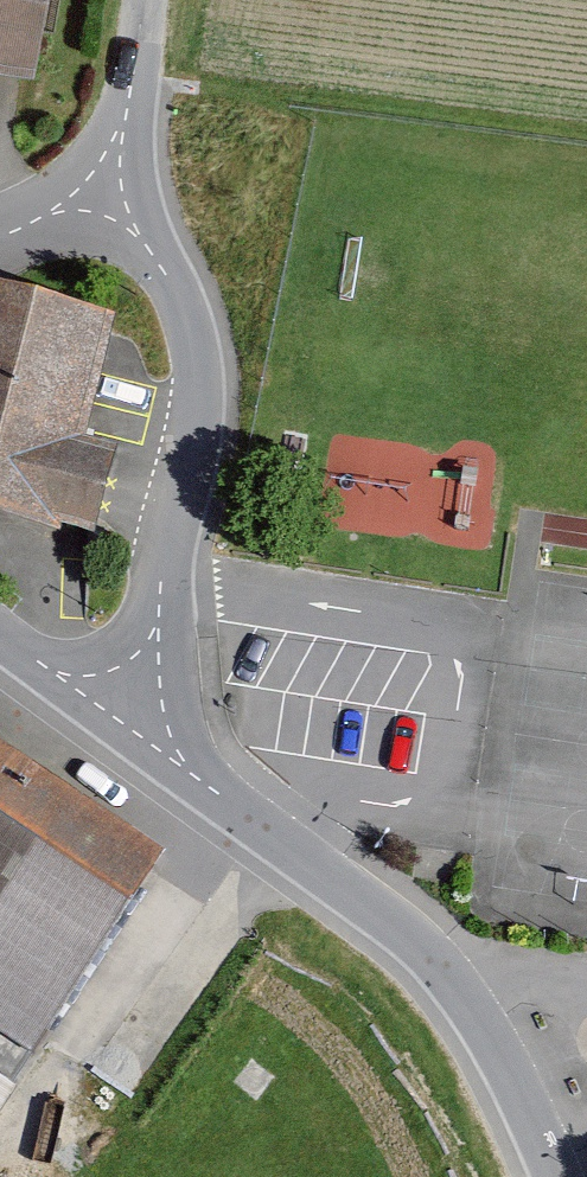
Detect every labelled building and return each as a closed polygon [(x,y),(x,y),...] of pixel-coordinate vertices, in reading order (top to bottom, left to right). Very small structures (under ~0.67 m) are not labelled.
[(38,56),(46,0),(0,0),(0,51),(38,56)] [(94,527),(114,436),(84,429),(111,308),(0,283),(0,507),(94,527)] [(0,741),(0,1028),(32,1049),(163,845),(0,741)] [(0,1062),(0,1105),(19,1074),(0,1062)]
